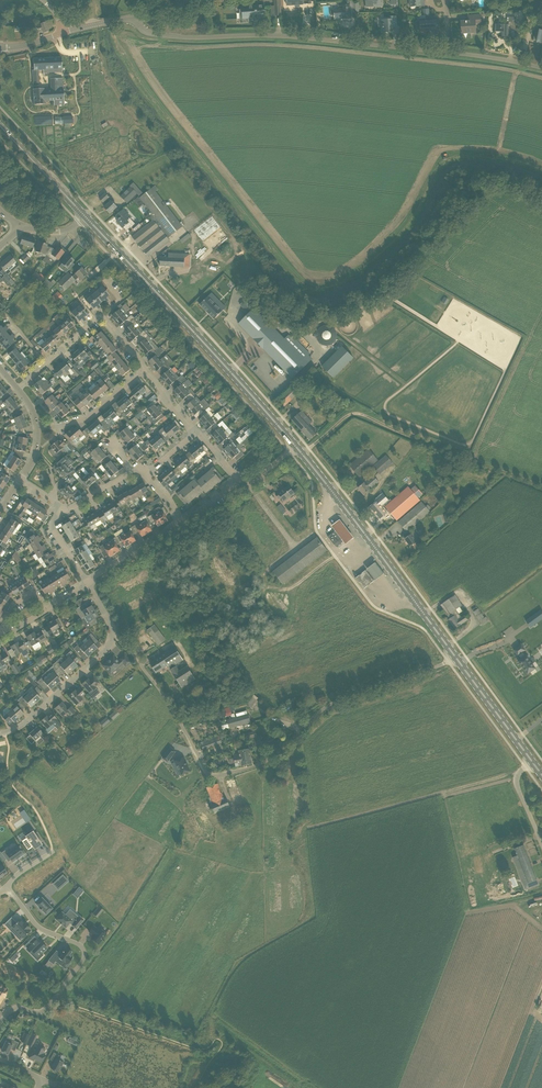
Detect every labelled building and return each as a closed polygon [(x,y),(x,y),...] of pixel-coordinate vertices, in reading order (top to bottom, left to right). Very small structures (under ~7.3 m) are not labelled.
[(265,16),(264,5),(242,6),(240,6),(239,6),(240,13),(242,13),(243,17),(248,17),(248,19),(260,18),(260,16),(265,16)] [(349,5),(343,6),(338,6),(339,10),(330,11),(330,16),(333,16),(333,17),(334,17),(334,19),(339,19),(339,18),(346,18),(346,19),(352,19),(351,8),(350,8),(349,5)] [(429,8),(424,9),(424,6),(421,6),(421,14),(429,14),(429,8)] [(470,33),(476,33),(475,23),(481,23),(480,15),(468,16),(468,21),(461,21),(462,34),(462,32),(470,31),(470,33)] [(381,20),(382,33),(393,32),(392,27),(396,27),(395,17),(389,17),(389,20),(381,20)] [(515,31),(516,17),(507,17),(507,22),(508,22),(508,25),(496,25),(495,32),(503,32),(502,36),(511,36),(511,31),(515,31)] [(430,28),(430,34),(438,34),(436,20),(420,22),(420,29),(430,28)] [(49,32),(46,22),(40,24),(41,24),(36,25),(39,33),(43,31),(43,33),(49,32)] [(539,30),(538,33),(535,32),(533,40),(537,41),(537,42),(541,43),(541,30),(539,30)] [(62,72),(61,57),(33,59),(34,70),(43,70),(44,73),(62,72)] [(44,89),(33,89),(34,105),(45,104),(45,101),(54,101),(54,105),(64,105),(63,78),(50,79),(51,88),(44,89)] [(35,116),(36,125),(53,124),(52,115),(35,116)] [(152,221),(132,237),(148,257),(170,240),(168,238),(183,227),(155,191),(158,189),(155,185),(140,197),(151,211),(147,214),(152,221)] [(137,194),(130,186),(121,196),(128,203),(137,194)] [(106,193),(100,199),(103,202),(104,202),(107,205),(104,207),(110,214),(117,207),(111,201),(111,202),(108,198),(109,197),(106,193)] [(117,221),(123,228),(129,223),(133,227),(132,227),(135,231),(141,226),(138,222),(135,224),(129,218),(130,217),(123,209),(116,216),(119,219),(117,221)] [(194,230),(203,240),(220,227),(212,216),(194,230)] [(33,248),(35,240),(22,236),(20,244),(33,248)] [(84,238),(79,243),(85,248),(89,243),(84,238)] [(40,242),(39,242),(35,252),(39,253),(39,254),(40,255),(45,257),(52,249),(53,248),(52,248),(46,246),(47,245),(43,243),(40,242)] [(50,258),(55,261),(57,258),(58,260),(64,252),(58,247),(55,251),(52,249),(45,257),(42,261),(45,263),(50,258)] [(168,258),(160,257),(160,266),(189,267),(190,254),(168,253),(168,258)] [(23,264),(27,260),(29,258),(25,254),(20,259),(19,260),(23,264)] [(10,255),(5,260),(0,265),(0,266),(7,273),(3,276),(8,282),(11,279),(8,275),(15,269),(12,265),(16,262),(10,255)] [(68,255),(61,264),(67,269),(74,260),(68,255)] [(87,274),(81,268),(75,273),(75,274),(72,277),(68,272),(58,282),(65,290),(78,277),(81,280),(87,274)] [(40,284),(44,279),(35,272),(31,276),(40,284)] [(53,285),(46,279),(41,285),(48,290),(53,285)] [(98,287),(96,288),(105,299),(106,300),(107,298),(106,297),(109,295),(102,287),(99,289),(98,287)] [(96,291),(94,294),(101,302),(103,300),(104,301),(106,300),(105,299),(96,288),(95,290),(96,291)] [(57,304),(64,298),(58,292),(51,298),(57,304)] [(210,293),(203,300),(217,315),(224,309),(210,293)] [(90,294),(88,295),(97,305),(98,306),(99,305),(98,304),(101,302),(94,294),(91,296),(90,294)] [(98,306),(97,305),(88,295),(87,296),(88,298),(86,301),(93,309),(95,307),(96,308),(98,306)] [(121,304),(113,310),(116,313),(113,316),(115,318),(113,319),(116,321),(127,311),(121,304)] [(75,306),(73,308),(82,318),(83,319),(85,317),(84,317),(87,314),(79,306),(77,308),(75,306)] [(83,319),(82,318),(73,308),(72,309),(73,311),(71,313),(78,321),(81,319),(82,320),(83,319)] [(270,324),(254,308),(239,324),(292,378),(308,363),(312,359),(309,355),(310,353),(294,337),(293,338),(289,335),(284,339),(270,324)] [(126,325),(134,319),(134,318),(132,315),(131,316),(127,311),(116,321),(117,324),(119,323),(121,325),(123,323),(126,325)] [(69,330),(74,325),(68,319),(63,323),(69,330)] [(128,336),(140,326),(134,319),(126,325),(128,328),(125,330),(127,333),(126,334),(128,336)] [(219,339),(227,332),(216,320),(211,325),(215,329),(212,332),(219,339)] [(69,330),(63,323),(58,327),(64,334),(69,330)] [(317,342),(333,347),(339,329),(319,323),(315,336),(319,338),(317,342)] [(138,340),(146,333),(144,330),(143,331),(140,327),(140,326),(128,336),(130,338),(131,337),(133,340),(136,337),(138,340)] [(64,334),(58,327),(53,332),(60,340),(59,338),(64,334)] [(60,340),(53,332),(54,333),(49,338),(55,344),(60,340)] [(94,343),(96,345),(105,336),(104,335),(104,334),(101,332),(94,338),(97,341),(94,343)] [(146,333),(138,340),(141,343),(138,345),(140,348),(139,349),(141,351),(152,341),(148,337),(149,336),(146,333)] [(7,334),(0,340),(0,343),(2,345),(1,346),(11,338),(11,337),(10,336),(9,337),(7,334)] [(102,347),(109,341),(107,338),(105,336),(96,345),(97,346),(99,344),(102,347)] [(6,349),(14,342),(12,340),(13,339),(11,337),(11,338),(1,346),(2,346),(2,345),(6,349)] [(55,344),(49,338),(44,342),(50,348),(55,344)] [(101,356),(113,345),(111,344),(112,344),(111,343),(109,341),(102,347),(104,350),(99,354),(101,356)] [(152,341),(141,351),(143,353),(144,352),(146,355),(149,352),(150,353),(151,355),(159,348),(153,341),(152,341)] [(50,348),(44,342),(39,346),(45,353),(50,348)] [(102,358),(105,355),(107,353),(109,356),(110,356),(115,352),(117,350),(115,347),(114,347),(113,345),(101,356),(102,358)] [(76,352),(83,360),(86,357),(87,359),(92,354),(85,346),(83,349),(81,347),(76,352),(76,351),(76,352)] [(150,365),(152,367),(160,360),(157,357),(164,351),(160,347),(159,348),(151,355),(149,356),(152,359),(149,362),(151,364),(150,365)] [(322,366),(333,378),(353,358),(342,347),(322,366)] [(8,354),(13,359),(19,354),(15,349),(13,350),(8,354)] [(75,360),(73,362),(78,369),(80,367),(82,367),(84,365),(84,364),(85,362),(83,360),(76,352),(71,356),(75,360)] [(117,354),(115,352),(110,356),(109,356),(107,358),(110,361),(107,363),(109,365),(119,356),(117,354)] [(13,359),(17,365),(23,359),(19,354),(13,359)] [(115,367),(122,361),(120,358),(119,356),(109,365),(113,369),(115,367)] [(164,357),(160,360),(152,367),(154,370),(155,369),(157,371),(158,370),(161,372),(169,365),(170,364),(164,357)] [(28,364),(23,359),(17,365),(21,370),(28,364)] [(122,361),(115,367),(118,370),(115,372),(116,374),(126,365),(125,364),(125,363),(122,361)] [(61,363),(59,365),(68,376),(70,374),(71,375),(74,373),(77,377),(81,374),(75,367),(72,370),(65,362),(62,364),(61,363)] [(66,377),(68,376),(59,365),(56,367),(57,368),(55,370),(61,377),(63,375),(66,377)] [(123,376),(130,370),(128,367),(126,365),(116,374),(118,375),(120,373),(123,376)] [(162,380),(164,382),(175,373),(169,365),(161,372),(163,375),(162,376),(162,377),(164,379),(162,380)] [(175,373),(164,382),(166,384),(167,383),(170,386),(171,385),(173,387),(180,382),(180,381),(184,378),(183,376),(181,376),(179,377),(175,373)] [(44,377),(43,378),(40,375),(34,380),(37,383),(35,385),(39,390),(48,382),(44,377)] [(67,385),(62,378),(58,381),(64,388),(67,385)] [(180,382),(173,387),(175,390),(175,391),(177,393),(175,395),(177,397),(189,387),(185,382),(187,381),(184,378),(180,381),(180,382)] [(98,381),(96,382),(104,392),(106,391),(106,390),(109,388),(103,381),(100,383),(98,381)] [(298,381),(276,401),(282,408),(304,388),(298,381)] [(45,393),(48,396),(55,391),(51,387),(53,385),(51,383),(50,384),(48,382),(39,390),(43,395),(45,393)] [(104,392),(96,382),(94,384),(96,386),(94,389),(100,396),(102,394),(103,394),(103,393),(104,392)] [(141,384),(136,388),(142,395),(146,391),(148,392),(150,390),(146,385),(143,387),(141,384)] [(94,398),(95,400),(97,398),(100,396),(94,389),(91,391),(87,387),(85,388),(94,398)] [(177,397),(179,399),(181,398),(183,400),(186,397),(188,400),(193,396),(191,393),(190,394),(188,392),(191,389),(189,387),(177,397)] [(89,402),(94,398),(85,388),(81,392),(83,395),(89,402)] [(142,395),(136,388),(131,392),(134,395),(131,397),(136,403),(143,396),(142,395)] [(52,395),(45,401),(47,404),(48,404),(49,406),(61,395),(60,394),(55,398),(52,395)] [(4,410),(14,402),(10,397),(8,395),(0,402),(0,403),(1,405),(3,403),(5,406),(2,408),(4,410)] [(53,410),(55,409),(60,404),(58,401),(60,399),(62,398),(61,395),(49,406),(50,407),(50,408),(51,408),(53,410)] [(89,402),(83,395),(80,397),(78,395),(77,396),(85,406),(86,404),(87,404),(89,402)] [(155,395),(147,401),(149,404),(157,397),(155,395)] [(83,407),(85,406),(77,396),(75,397),(77,400),(74,402),(80,410),(83,407),(83,408),(83,407)] [(134,404),(136,403),(131,397),(129,399),(126,396),(122,400),(128,407),(132,403),(133,405),(134,404)] [(193,396),(188,400),(190,403),(187,405),(189,408),(187,409),(189,412),(198,404),(194,399),(195,398),(193,396)] [(129,409),(128,407),(122,400),(117,404),(119,407),(117,409),(121,415),(123,416),(124,418),(128,422),(130,421),(126,416),(127,416),(125,414),(130,410),(129,409)] [(205,411),(208,408),(206,406),(206,405),(205,403),(204,403),(202,401),(201,402),(198,404),(189,412),(191,414),(193,412),(195,415),(194,415),(196,418),(200,415),(205,411)] [(8,415),(10,417),(17,412),(17,411),(15,409),(18,407),(14,402),(4,410),(6,412),(9,410),(11,412),(8,415)] [(57,412),(59,413),(68,405),(67,404),(64,406),(62,403),(60,404),(55,409),(57,411),(57,412)] [(152,415),(160,407),(159,405),(157,407),(155,404),(152,407),(150,404),(143,410),(142,410),(138,414),(140,417),(147,410),(149,412),(152,415)] [(69,407),(68,405),(59,413),(60,415),(62,418),(69,412),(67,409),(69,407)] [(163,416),(162,414),(163,414),(160,411),(162,410),(160,407),(152,415),(148,418),(149,418),(149,419),(150,421),(151,421),(154,425),(158,422),(157,421),(163,416)] [(111,409),(107,413),(113,419),(115,422),(120,418),(119,417),(121,415),(117,409),(114,411),(112,409),(111,409)] [(298,414),(295,410),(288,416),(292,420),(310,440),(317,433),(309,425),(312,422),(302,411),(298,414)] [(205,411),(200,415),(202,417),(199,420),(203,425),(211,418),(205,411)] [(19,417),(17,412),(10,417),(11,420),(14,419),(15,422),(12,423),(13,426),(24,421),(22,415),(19,417)] [(105,420),(102,422),(109,430),(110,429),(110,428),(113,425),(110,422),(113,419),(107,413),(102,417),(105,420)] [(218,425),(216,423),(218,421),(214,416),(211,418),(203,425),(208,430),(211,427),(213,429),(218,425)] [(167,424),(167,425),(176,436),(179,434),(177,432),(180,430),(179,429),(182,427),(175,420),(173,422),(171,424),(169,422),(167,424)] [(27,427),(24,421),(13,426),(15,431),(16,434),(26,434),(23,428),(27,427)] [(97,421),(93,425),(98,432),(101,429),(104,432),(105,432),(108,430),(108,431),(109,430),(102,422),(100,424),(97,421)] [(122,439),(122,440),(133,430),(135,429),(134,427),(133,428),(132,428),(130,430),(127,427),(130,425),(128,422),(121,428),(123,431),(120,433),(121,435),(122,436),(121,437),(123,439),(122,439)] [(96,434),(98,432),(93,425),(88,429),(91,432),(88,434),(90,436),(93,439),(95,437),(94,436),(96,434)] [(174,438),(176,436),(167,425),(160,431),(161,432),(165,437),(168,435),(170,438),(173,436),(174,438)] [(218,425),(213,429),(215,432),(211,434),(216,439),(226,431),(221,426),(220,427),(218,425)] [(88,434),(85,430),(82,432),(78,427),(75,430),(73,428),(71,429),(80,439),(84,435),(87,438),(90,436),(88,434)] [(70,437),(67,439),(73,445),(75,443),(76,444),(81,440),(80,439),(71,429),(66,433),(70,437)] [(133,434),(135,432),(133,430),(122,440),(123,440),(123,439),(125,442),(126,441),(128,443),(130,442),(132,444),(136,441),(140,437),(138,434),(135,437),(133,434)] [(225,444),(237,434),(235,432),(234,433),(233,432),(230,436),(226,431),(216,439),(220,444),(223,442),(225,444)] [(165,437),(161,432),(159,434),(157,433),(153,437),(155,439),(162,448),(164,446),(163,444),(165,442),(163,439),(165,437)] [(240,445),(236,439),(242,434),(240,432),(237,434),(225,444),(227,446),(224,449),(226,452),(225,453),(227,455),(240,445)] [(14,436),(13,443),(26,445),(28,439),(25,438),(26,434),(16,434),(15,434),(10,434),(10,436),(14,436)] [(160,450),(162,448),(155,439),(153,437),(145,442),(147,444),(149,447),(151,449),(154,447),(156,450),(158,448),(160,450)] [(58,441),(51,446),(53,448),(50,450),(50,453),(52,455),(55,455),(57,453),(64,448),(67,445),(72,451),(75,448),(68,440),(65,443),(62,439),(59,441),(58,441)] [(138,444),(136,441),(132,444),(128,447),(131,450),(129,451),(131,454),(129,455),(131,457),(131,458),(142,448),(140,446),(138,448),(136,446),(138,444)] [(12,451),(14,452),(21,456),(22,451),(25,452),(26,445),(13,443),(12,451)] [(244,455),(242,452),(243,450),(240,447),(244,445),(242,443),(240,445),(227,455),(229,458),(230,456),(232,459),(234,457),(237,461),(244,455)] [(193,446),(200,454),(205,450),(206,452),(209,450),(204,444),(202,447),(199,444),(197,446),(195,444),(193,446)] [(93,459),(104,450),(102,448),(100,449),(98,447),(96,445),(95,445),(89,451),(87,452),(93,459)] [(192,455),(189,457),(194,462),(197,460),(195,458),(200,454),(193,446),(190,448),(192,450),(190,452),(192,455)] [(145,454),(144,455),(141,452),(144,450),(142,448),(131,458),(132,457),(133,460),(135,459),(137,461),(138,460),(140,463),(143,462),(149,458),(145,454)] [(361,475),(372,465),(378,460),(369,449),(349,466),(360,478),(362,476),(361,475)] [(104,450),(93,459),(95,461),(97,459),(102,465),(107,460),(105,458),(107,456),(105,454),(106,453),(104,451),(104,450)] [(10,454),(6,459),(17,466),(21,461),(19,459),(21,456),(14,452),(12,455),(10,454)] [(373,467),(379,474),(386,468),(393,463),(386,455),(377,463),(373,467)] [(56,469),(60,474),(68,467),(71,465),(67,460),(69,458),(66,456),(57,464),(59,466),(56,469)] [(192,464),(194,462),(189,457),(187,459),(184,456),(182,458),(180,456),(178,458),(185,467),(187,469),(192,465),(192,464)] [(177,467),(175,469),(181,476),(181,477),(184,475),(180,471),(185,467),(178,458),(176,460),(177,462),(175,464),(177,467)] [(14,472),(17,466),(6,459),(3,465),(5,466),(3,469),(10,473),(12,471),(14,472)] [(104,472),(106,474),(117,464),(116,464),(116,465),(114,462),(113,464),(112,463),(111,461),(109,463),(107,460),(102,465),(106,470),(104,472)] [(117,464),(106,474),(111,480),(121,475),(118,471),(119,471),(117,468),(118,467),(117,465),(116,465),(117,465),(117,464)] [(6,484),(10,478),(8,476),(10,474),(11,474),(10,473),(3,469),(0,467),(0,468),(0,479),(6,484)] [(75,469),(72,471),(68,467),(60,474),(64,479),(69,474),(71,477),(77,471),(75,469)] [(86,475),(93,484),(98,480),(94,475),(96,473),(91,467),(87,471),(89,473),(86,475)] [(214,467),(211,469),(198,481),(207,492),(209,491),(208,489),(210,488),(211,489),(210,488),(212,486),(213,487),(219,482),(218,481),(220,479),(221,480),(220,479),(222,477),(214,467)] [(166,469),(163,471),(173,482),(173,481),(177,477),(178,478),(181,476),(175,469),(172,471),(170,468),(167,470),(166,469)] [(173,482),(163,471),(161,472),(163,474),(160,476),(161,477),(158,479),(165,487),(167,485),(166,483),(168,481),(170,484),(173,482)] [(84,483),(88,488),(93,484),(86,475),(81,479),(80,477),(77,479),(82,485),(84,483)] [(358,488),(364,495),(370,490),(370,489),(379,482),(373,475),(364,483),(358,488)] [(195,478),(179,492),(177,494),(185,504),(188,502),(188,503),(189,503),(188,502),(190,500),(191,501),(197,497),(196,496),(198,494),(198,495),(199,495),(198,494),(200,492),(201,493),(203,491),(206,493),(207,492),(198,481),(195,478)] [(60,491),(64,495),(72,488),(68,484),(70,482),(68,479),(62,484),(65,486),(60,491)] [(143,483),(138,486),(145,497),(147,500),(146,500),(148,503),(151,501),(149,497),(148,498),(145,493),(148,491),(143,483)] [(145,497),(138,486),(133,489),(138,497),(141,495),(143,498),(145,497)] [(275,494),(279,499),(281,497),(284,501),(288,499),(287,498),(292,494),(294,493),(289,486),(282,491),(281,490),(275,494)] [(420,500),(418,498),(410,489),(408,487),(385,507),(397,520),(420,500)] [(75,498),(80,494),(76,489),(74,491),(72,488),(64,495),(68,500),(73,496),(75,498)] [(133,489),(128,492),(132,499),(135,503),(137,502),(135,499),(138,497),(133,489)] [(132,499),(128,492),(128,491),(122,495),(129,505),(131,504),(129,501),(132,499)] [(129,505),(122,495),(117,498),(118,499),(115,501),(116,502),(119,507),(124,504),(127,509),(130,507),(129,505)] [(387,501),(383,496),(374,503),(375,504),(370,509),(379,519),(386,514),(380,507),(387,501)] [(25,513),(27,509),(33,500),(31,499),(30,500),(27,498),(25,501),(22,499),(18,505),(21,507),(22,506),(25,508),(22,511),(25,513)] [(35,502),(33,500),(27,509),(32,512),(37,505),(34,503),(35,502)] [(113,516),(122,511),(119,507),(116,502),(116,503),(117,504),(114,505),(112,502),(107,505),(112,514),(113,516)] [(421,502),(398,522),(407,532),(430,512),(429,510),(431,508),(428,504),(425,506),(421,502)] [(40,507),(37,505),(32,512),(37,516),(43,507),(40,506),(40,507)] [(100,512),(105,521),(108,519),(107,517),(112,514),(107,505),(101,509),(103,512),(101,513),(100,512)] [(45,508),(43,507),(37,516),(42,519),(41,520),(44,522),(46,519),(48,516),(45,515),(47,512),(44,510),(45,508)] [(158,514),(157,514),(162,522),(163,524),(168,521),(165,515),(168,513),(164,507),(161,509),(161,508),(159,507),(155,510),(158,514)] [(102,523),(105,521),(100,512),(100,513),(98,515),(96,512),(90,515),(95,523),(101,520),(102,523)] [(153,514),(148,517),(152,523),(155,521),(158,527),(163,524),(162,522),(157,514),(155,516),(153,514)] [(83,522),(89,531),(97,526),(95,523),(90,515),(85,519),(87,522),(84,523),(84,522),(83,522)] [(147,534),(152,531),(149,525),(152,523),(148,517),(140,522),(141,524),(146,531),(147,534)] [(6,523),(15,529),(19,524),(20,525),(22,522),(16,518),(14,521),(11,519),(9,522),(8,521),(6,523)] [(65,532),(73,527),(72,524),(68,518),(62,522),(64,525),(62,526),(66,531),(65,532)] [(354,536),(340,518),(336,521),(331,524),(346,543),(350,540),(354,536)] [(5,529),(12,534),(15,529),(6,523),(5,525),(6,526),(5,529)] [(147,534),(146,531),(141,524),(139,526),(137,524),(132,527),(136,533),(139,531),(142,537),(147,534)] [(66,532),(69,536),(76,532),(73,527),(65,532),(66,531),(66,532)] [(131,544),(136,541),(132,535),(136,533),(132,527),(127,530),(128,533),(126,534),(125,534),(130,542),(131,544)] [(5,529),(3,531),(1,531),(0,533),(9,539),(12,534),(5,529)] [(29,544),(39,538),(37,536),(35,537),(33,535),(34,535),(33,533),(34,533),(32,529),(30,529),(25,537),(26,539),(29,544)] [(341,540),(342,539),(335,531),(328,537),(334,545),(336,547),(343,542),(341,540)] [(80,537),(76,532),(69,536),(72,542),(74,540),(76,543),(81,540),(80,537)] [(121,533),(116,537),(120,543),(123,541),(126,547),(131,544),(130,542),(125,534),(126,534),(124,532),(121,534),(121,533)] [(414,532),(405,539),(410,546),(417,542),(418,543),(421,541),(417,536),(414,532)] [(0,533),(0,540),(2,541),(0,544),(6,548),(8,546),(5,544),(9,539),(0,533)] [(107,541),(109,544),(115,553),(115,554),(120,550),(116,545),(120,543),(116,537),(111,540),(107,541)] [(273,572),(283,584),(327,550),(317,537),(273,572)] [(29,544),(32,549),(39,545),(38,543),(41,541),(39,538),(29,544)] [(77,549),(75,550),(78,555),(77,556),(86,551),(83,546),(86,544),(84,541),(76,546),(77,549)] [(107,551),(110,557),(115,554),(115,553),(109,544),(107,546),(105,543),(100,547),(103,553),(107,551)] [(41,547),(39,545),(32,549),(35,554),(45,548),(43,545),(41,547)] [(41,557),(45,554),(44,552),(47,551),(45,548),(35,554),(38,559),(41,557)] [(81,561),(89,556),(86,551),(77,556),(78,556),(81,561)] [(44,562),(53,556),(51,553),(49,555),(47,553),(45,554),(41,557),(44,562)] [(53,556),(44,562),(47,567),(49,565),(53,563),(54,563),(52,560),(55,559),(53,556)] [(84,566),(92,561),(89,556),(81,561),(84,565),(84,566)] [(87,571),(95,566),(92,561),(84,566),(87,571)] [(375,561),(366,568),(375,579),(384,572),(375,561)] [(56,572),(58,574),(65,585),(67,583),(66,580),(70,578),(64,569),(66,568),(64,565),(62,566),(63,568),(56,572)] [(21,579),(19,575),(15,569),(12,570),(14,573),(17,577),(24,589),(24,588),(25,588),(29,585),(24,577),(21,579)] [(355,578),(363,589),(366,587),(372,582),(374,581),(366,570),(364,572),(358,576),(355,578)] [(58,574),(52,577),(57,586),(60,584),(62,586),(65,585),(58,574)] [(24,589),(17,577),(14,578),(17,582),(14,583),(19,591),(23,588),(24,588),(24,589)] [(49,579),(45,581),(52,592),(55,591),(54,588),(57,586),(52,577),(49,579)] [(50,594),(52,592),(45,581),(39,585),(44,594),(48,591),(50,594)] [(14,595),(19,591),(14,583),(8,586),(11,590),(8,591),(11,595),(13,593),(14,595)] [(9,598),(10,597),(9,596),(11,595),(8,591),(7,590),(4,588),(2,592),(2,591),(0,594),(0,598),(7,602),(6,602),(7,600),(9,598)] [(449,619),(455,629),(461,624),(468,620),(465,615),(461,617),(456,609),(462,606),(455,595),(443,603),(440,605),(450,619),(449,619)] [(75,609),(81,619),(94,611),(91,605),(88,607),(85,603),(79,607),(75,609)] [(474,611),(482,625),(489,621),(486,617),(484,618),(478,609),(477,606),(472,609),(474,611)] [(540,610),(526,621),(530,627),(541,619),(541,612),(540,610)] [(98,617),(94,611),(81,619),(87,629),(97,623),(95,619),(98,617)] [(47,637),(48,636),(49,637),(54,634),(52,631),(55,629),(56,630),(57,630),(63,627),(57,619),(54,620),(52,621),(47,624),(48,626),(44,629),(43,630),(47,637)] [(147,630),(159,645),(166,640),(154,625),(147,630)] [(39,642),(39,643),(45,639),(40,631),(37,633),(37,634),(35,635),(33,632),(26,637),(29,641),(28,641),(31,645),(31,644),(32,646),(39,642)] [(85,644),(92,652),(97,648),(94,645),(98,641),(91,633),(86,638),(88,641),(85,644)] [(12,658),(21,653),(26,649),(21,641),(18,643),(17,642),(16,643),(17,643),(15,644),(11,647),(12,649),(8,651),(7,651),(12,658)] [(520,659),(530,672),(533,670),(535,673),(539,670),(537,667),(538,666),(528,653),(528,654),(525,650),(528,648),(524,642),(516,648),(520,654),(521,653),(523,657),(520,659)] [(92,652),(85,644),(82,646),(78,645),(73,649),(81,657),(85,654),(87,656),(92,652)] [(175,647),(150,663),(156,672),(167,664),(182,688),(195,679),(187,666),(179,671),(176,666),(177,666),(176,664),(183,660),(175,647)] [(65,662),(72,670),(77,665),(75,663),(78,659),(73,654),(71,651),(66,655),(68,659),(65,662)] [(5,653),(1,655),(2,655),(0,656),(0,667),(10,660),(5,653)] [(126,666),(131,662),(125,655),(120,660),(119,662),(113,656),(103,665),(104,667),(104,668),(106,670),(109,672),(112,669),(115,670),(123,663),(126,666)] [(72,670),(65,662),(62,664),(59,662),(54,666),(61,675),(65,671),(67,674),(72,670)] [(15,664),(10,666),(15,674),(20,672),(17,667),(15,664)] [(48,677),(55,685),(60,681),(58,678),(61,675),(54,666),(50,671),(50,672),(51,674),(48,677)] [(92,690),(100,683),(93,676),(89,680),(88,679),(82,684),(89,693),(87,694),(92,700),(97,695),(92,690)] [(48,687),(50,689),(55,685),(48,677),(45,679),(42,677),(37,682),(44,690),(48,687)] [(28,694),(36,703),(40,698),(38,696),(42,692),(37,687),(28,694)] [(73,692),(68,696),(76,705),(82,699),(81,697),(85,694),(80,688),(74,693),(73,692)] [(18,700),(20,702),(25,707),(28,704),(31,707),(36,703),(28,694),(27,693),(18,700)] [(253,697),(248,705),(253,709),(259,701),(253,697)] [(11,710),(19,718),(23,713),(21,711),(25,707),(20,702),(11,710)] [(62,702),(55,708),(62,716),(66,713),(67,713),(70,716),(75,712),(71,707),(68,709),(62,702)] [(14,722),(19,718),(11,710),(8,706),(3,710),(6,714),(3,717),(8,723),(11,719),(14,722)] [(119,714),(116,711),(116,710),(109,716),(112,720),(119,714)] [(48,734),(55,727),(56,728),(61,724),(57,719),(51,713),(47,717),(46,716),(40,721),(43,724),(42,724),(44,726),(47,728),(44,731),(48,734)] [(248,714),(227,720),(228,722),(221,724),(223,730),(251,722),(248,714)] [(43,733),(37,726),(34,729),(33,728),(30,730),(31,731),(29,734),(30,735),(26,738),(31,744),(35,741),(36,742),(41,737),(40,736),(43,733)] [(203,727),(196,730),(199,738),(212,733),(210,729),(205,731),(203,727)] [(256,731),(249,733),(245,734),(246,739),(251,738),(257,736),(256,731)] [(68,739),(76,747),(80,744),(72,735),(68,739)] [(203,750),(222,743),(219,735),(205,740),(200,742),(203,750)] [(168,761),(176,751),(170,747),(162,757),(168,761)] [(251,758),(250,748),(239,750),(239,754),(234,755),(235,759),(240,758),(246,757),(247,758),(251,758)] [(181,773),(190,768),(186,761),(184,756),(175,760),(181,773)] [(252,763),(251,758),(247,758),(246,757),(240,758),(235,759),(236,767),(242,765),(242,766),(252,763)] [(225,781),(234,804),(243,800),(236,780),(229,782),(228,780),(225,781)] [(218,783),(207,787),(214,804),(210,806),(213,813),(231,806),(228,798),(224,800),(221,793),(219,789),(220,789),(218,783)] [(28,850),(33,847),(34,850),(42,844),(40,842),(33,831),(25,836),(26,838),(22,841),(28,850)] [(530,888),(539,885),(537,880),(537,879),(528,855),(528,854),(527,854),(524,845),(524,844),(514,848),(517,855),(513,857),(518,870),(522,869),(530,888)] [(5,850),(1,853),(8,861),(10,860),(12,862),(23,854),(17,846),(7,853),(5,850)] [(58,890),(68,881),(63,875),(53,884),(58,890)] [(41,911),(42,911),(45,915),(51,909),(41,898),(35,904),(39,908),(38,908),(41,911)] [(62,912),(56,919),(61,923),(61,924),(61,923),(62,924),(62,925),(62,924),(66,927),(71,922),(73,924),(72,925),(76,928),(84,919),(80,916),(78,918),(69,911),(66,915),(62,912)] [(16,936),(19,940),(22,937),(23,937),(30,930),(29,929),(30,929),(23,922),(23,923),(19,919),(16,922),(11,917),(4,924),(9,930),(12,927),(19,933),(16,936)] [(91,939),(98,944),(107,933),(99,928),(98,929),(93,925),(88,932),(93,936),(91,939)] [(27,941),(24,945),(26,947),(26,948),(30,953),(32,951),(38,957),(38,958),(42,954),(40,952),(45,948),(39,942),(38,943),(34,940),(30,944),(27,941)] [(63,966),(66,968),(70,963),(69,962),(72,958),(69,955),(71,952),(71,951),(71,950),(70,950),(69,950),(68,950),(65,948),(58,958),(65,963),(63,966)] [(52,956),(48,961),(53,965),(57,960),(52,956)] [(25,1033),(23,1037),(21,1041),(25,1044),(29,1035),(25,1033)] [(32,1033),(26,1045),(31,1047),(37,1036),(32,1033)] [(11,1046),(16,1048),(18,1042),(7,1037),(1,1051),(3,1052),(3,1053),(7,1055),(7,1054),(8,1054),(11,1046)] [(79,1042),(69,1037),(67,1041),(76,1046),(79,1042)] [(34,1060),(34,1058),(41,1062),(45,1055),(43,1054),(45,1049),(38,1045),(35,1050),(33,1049),(29,1058),(34,1060)] [(60,1069),(64,1062),(58,1059),(60,1056),(54,1052),(50,1059),(54,1062),(51,1068),(54,1070),(53,1071),(56,1072),(57,1071),(58,1072),(59,1069),(60,1069)]
